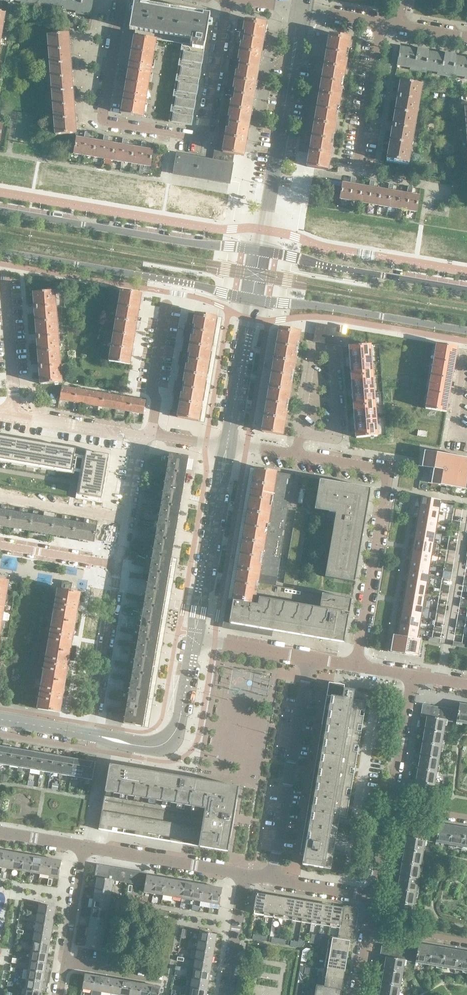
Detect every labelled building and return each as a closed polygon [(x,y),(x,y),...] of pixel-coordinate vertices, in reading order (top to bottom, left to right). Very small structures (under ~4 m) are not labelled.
[(36,6),(37,6),(37,4),(49,6),(48,8),(54,9),(55,0),(37,0),(36,6)] [(65,0),(55,0),(54,9),(63,11),(65,0)] [(82,0),(65,0),(63,11),(64,11),(64,9),(76,10),(76,13),(80,13),(82,0)] [(93,0),(82,0),(80,13),(90,15),(93,0)] [(148,15),(150,4),(134,1),(133,10),(142,11),(142,14),(148,15)] [(160,36),(165,7),(150,4),(148,15),(144,37),(156,39),(157,36),(160,36)] [(175,39),(177,27),(180,9),(165,7),(160,36),(175,39)] [(192,29),(193,23),(195,12),(180,9),(177,27),(192,29)] [(144,37),(148,15),(142,14),(142,11),(133,10),(129,30),(135,31),(134,36),(144,37)] [(209,23),(210,14),(195,12),(193,23),(198,24),(199,21),(209,23)] [(263,41),(266,24),(245,20),(244,27),(243,30),(243,32),(237,31),(235,31),(234,36),(263,41)] [(207,35),(209,23),(199,21),(198,24),(193,23),(192,29),(197,30),(197,33),(207,35)] [(206,38),(207,35),(197,33),(197,30),(192,29),(177,27),(175,39),(182,40),(182,44),(193,46),(193,43),(195,43),(196,37),(206,38)] [(70,50),(69,39),(69,34),(48,36),(49,52),(70,50)] [(349,50),(350,38),(329,35),(326,52),(345,55),(346,49),(349,50)] [(153,55),(156,39),(144,37),(134,36),(132,51),(153,55)] [(258,70),(263,41),(234,36),(233,41),(235,42),(241,43),(240,47),(240,49),(240,52),(239,54),(239,57),(238,61),(232,60),(230,59),(229,65),(258,70)] [(204,50),(206,39),(206,38),(196,37),(195,43),(193,43),(193,46),(192,48),(204,50)] [(202,63),(204,50),(192,48),(193,46),(182,44),(181,51),(185,51),(183,60),(202,63)] [(416,60),(418,50),(400,47),(397,65),(410,67),(410,69),(415,70),(417,61),(416,60)] [(425,72),(428,52),(428,50),(418,48),(418,50),(416,60),(417,61),(415,70),(425,72)] [(72,78),(71,61),(70,50),(49,52),(51,79),(72,78)] [(151,71),(153,59),(153,55),(132,51),(129,67),(151,71)] [(344,78),(347,61),(344,61),(345,55),(326,52),(321,80),(340,84),(341,78),(344,78)] [(443,65),(445,54),(428,52),(425,72),(426,72),(426,70),(438,72),(437,74),(443,75),(444,65),(443,65)] [(452,77),(456,56),(456,55),(445,53),(445,54),(443,65),(444,65),(443,75),(452,77)] [(456,56),(452,77),(453,77),(453,75),(465,77),(465,79),(466,79),(466,58),(456,56)] [(199,79),(202,63),(183,60),(179,59),(178,66),(182,67),(180,75),(199,79)] [(253,98),(258,70),(229,65),(228,70),(230,70),(236,71),(236,75),(235,78),(235,80),(234,83),(234,85),(233,89),(227,88),(225,88),(224,93),(253,98)] [(148,86),(150,73),(151,71),(129,67),(126,83),(148,86)] [(197,94),(199,79),(180,75),(177,75),(175,81),(179,82),(178,91),(197,94)] [(74,105),(73,89),(72,78),(51,79),(53,107),(74,105)] [(339,107),(342,90),(339,89),(340,84),(321,80),(317,109),(336,112),(336,106),(339,107)] [(416,115),(421,84),(400,81),(395,112),(416,115)] [(145,102),(148,90),(148,86),(126,83),(124,98),(145,102)] [(197,94),(178,91),(174,90),(173,97),(177,98),(175,106),(194,109),(197,94)] [(249,127),(253,98),(224,93),(223,99),(225,99),(231,100),(231,104),(230,106),(230,109),(229,111),(229,114),(228,117),(222,116),(220,116),(219,122),(249,127)] [(143,117),(145,103),(145,102),(124,98),(121,114),(143,117)] [(76,133),(75,116),(74,105),(53,107),(55,135),(76,133)] [(191,125),(194,109),(175,106),(171,105),(170,112),(174,113),(172,122),(191,125)] [(334,135),(337,118),(335,118),(336,112),(317,109),(312,138),(331,141),(332,135),(334,135)] [(411,145),(416,115),(395,112),(390,141),(411,145)] [(244,156),(249,127),(219,122),(218,128),(220,128),(226,129),(226,133),(225,135),(225,138),(225,140),(224,143),(223,146),(217,145),(215,145),(214,151),(234,154),(244,156)] [(93,157),(96,140),(89,139),(90,133),(85,132),(84,138),(76,137),(74,154),(93,157)] [(112,160),(115,144),(108,142),(109,136),(104,135),(103,142),(96,140),(93,157),(112,160)] [(131,163),(133,147),(126,146),(127,139),(123,138),(122,145),(115,144),(112,160),(131,163)] [(329,164),(332,147),(330,147),(331,141),(312,138),(307,167),(326,170),(327,164),(329,164)] [(408,163),(411,145),(390,141),(387,159),(408,163)] [(150,167),(153,150),(145,149),(146,142),(142,142),(141,148),(133,147),(131,163),(150,167)] [(229,183),(234,154),(214,151),(212,160),(177,154),(174,174),(229,183)] [(359,202),(362,186),(355,184),(356,178),(351,177),(350,184),(343,182),(340,199),(359,202)] [(378,205),(381,189),(374,188),(375,181),(370,180),(369,187),(362,186),(359,202),(378,205)] [(397,208),(400,192),(392,191),(394,184),(389,183),(388,190),(381,189),(378,205),(397,208)] [(416,212),(419,195),(411,194),(412,187),(408,187),(407,193),(400,192),(397,208),(416,212)] [(57,321),(55,291),(33,293),(36,322),(57,321)] [(139,310),(141,299),(142,294),(121,291),(118,306),(139,310)] [(134,337),(137,321),(139,310),(118,306),(114,334),(134,337)] [(213,335),(216,317),(195,314),(194,318),(194,322),(193,325),(192,331),(213,335)] [(59,352),(57,321),(36,322),(38,353),(59,352)] [(349,346),(348,329),(316,324),(315,330),(313,342),(344,347),(349,346)] [(298,349),(300,332),(279,328),(276,345),(298,349)] [(208,363),(213,339),(213,335),(192,331),(191,336),(191,339),(190,342),(190,345),(189,348),(189,351),(188,354),(187,359),(208,363)] [(130,365),(132,348),(134,337),(114,334),(109,361),(130,365)] [(452,380),(457,348),(436,344),(431,376),(452,380)] [(293,377),(297,355),(298,349),(276,345),(271,374),(293,377)] [(372,375),(371,360),(370,345),(349,346),(351,377),(372,375)] [(62,383),(60,363),(59,352),(38,353),(40,384),(62,383)] [(204,392),(208,363),(187,359),(186,365),(186,368),(185,371),(185,374),(184,377),(184,380),(183,383),(182,388),(204,392)] [(288,406),(292,383),(293,377),(271,374),(267,402),(288,406)] [(375,405),(374,390),(372,375),(351,377),(354,407),(375,405)] [(446,412),(452,380),(431,376),(425,409),(446,412)] [(74,401),(76,389),(62,387),(60,399),(74,401)] [(199,421),(204,392),(182,388),(181,393),(181,396),(180,399),(180,402),(179,405),(179,408),(178,411),(177,417),(199,421)] [(88,404),(90,391),(76,389),(74,401),(88,404)] [(101,406),(104,394),(90,391),(88,404),(101,406)] [(115,409),(118,396),(104,394),(101,406),(115,409)] [(129,411),(131,398),(118,396),(115,409),(129,411)] [(143,413),(145,401),(131,398),(129,411),(143,413)] [(283,435),(287,412),(288,406),(267,402),(262,431),(283,435)] [(377,436),(376,420),(375,405),(354,407),(356,438),(377,436)] [(71,471),(72,471),(74,472),(75,469),(77,458),(79,458),(82,459),(85,460),(81,483),(79,492),(76,492),(76,497),(75,498),(83,500),(83,499),(87,500),(92,501),(96,501),(96,502),(101,503),(102,494),(103,487),(108,462),(107,462),(108,457),(109,457),(109,455),(86,451),(86,453),(75,451),(75,450),(73,449),(73,450),(67,448),(59,447),(52,446),(44,444),(44,445),(37,443),(29,442),(22,441),(14,439),(14,440),(8,438),(0,437),(0,459),(71,471)] [(424,451),(421,467),(433,469),(432,476),(431,483),(433,484),(466,490),(466,458),(424,451)] [(183,491),(186,469),(188,457),(170,454),(169,455),(163,454),(162,461),(161,467),(165,468),(164,473),(166,474),(164,488),(183,491)] [(291,490),(293,478),(291,478),(292,475),(255,469),(253,483),(285,489),(291,490)] [(307,490),(309,479),(302,478),(300,489),(307,490)] [(368,505),(368,503),(365,502),(366,497),(369,497),(370,490),(370,491),(371,488),(320,480),(314,509),(336,513),(366,518),(366,517),(363,516),(363,511),(366,512),(367,505),(368,505)] [(284,530),(288,507),(286,507),(287,502),(289,502),(291,490),(285,489),(253,483),(245,526),(277,532),(282,533),(282,530),(284,530)] [(168,580),(179,514),(183,491),(164,488),(161,502),(159,501),(158,507),(161,507),(156,535),(154,535),(153,540),(155,540),(153,555),(147,554),(145,562),(144,567),(148,568),(147,574),(149,574),(148,582),(145,596),(146,596),(144,603),(142,602),(141,608),(137,607),(136,613),(135,621),(160,626),(164,599),(168,580)] [(439,512),(441,500),(420,497),(418,508),(419,509),(419,508),(438,511),(438,512),(439,512)] [(12,507),(2,505),(0,514),(0,526),(2,526),(2,525),(9,527),(12,507)] [(41,533),(44,512),(12,507),(9,527),(16,528),(16,529),(20,529),(23,530),(23,529),(37,531),(37,532),(41,533)] [(437,522),(438,512),(438,511),(419,508),(419,509),(418,519),(437,522)] [(51,534),(55,514),(44,512),(41,533),(45,534),(45,533),(51,534)] [(306,513),(296,512),(283,583),(294,585),(306,513)] [(364,526),(366,518),(336,513),(335,521),(364,526)] [(62,536),(66,516),(55,514),(51,534),(58,535),(58,536),(62,536)] [(73,537),(76,518),(66,516),(62,536),(66,537),(66,536),(73,537)] [(83,540),(87,519),(76,518),(73,537),(80,539),(79,539),(83,540)] [(94,541),(98,521),(87,519),(83,540),(87,541),(87,540),(94,541)] [(435,533),(437,522),(418,519),(416,529),(435,533)] [(364,526),(335,521),(332,535),(361,540),(362,540),(362,538),(359,538),(360,532),(363,533),(364,526)] [(280,556),(283,541),(284,536),(281,535),(282,533),(277,532),(245,526),(241,555),(262,559),(263,553),(273,555),(280,556)] [(433,543),(435,533),(416,529),(414,540),(433,543)] [(360,547),(361,540),(332,535),(330,549),(359,554),(360,552),(357,552),(357,547),(360,547)] [(434,555),(436,544),(433,543),(414,540),(412,551),(431,554),(434,555)] [(358,561),(359,554),(330,549),(327,564),(356,569),(357,569),(357,567),(354,566),(355,561),(358,561)] [(429,565),(431,554),(412,551),(410,561),(429,565)] [(352,599),(275,586),(262,584),(266,557),(279,559),(280,556),(273,555),(263,553),(262,559),(257,587),(254,604),(233,601),(229,623),(344,643),(352,599)] [(257,587),(262,559),(241,555),(236,584),(257,587)] [(279,562),(269,560),(265,581),(275,583),(279,562)] [(428,575),(429,565),(410,561),(409,572),(427,575),(428,575)] [(355,575),(356,569),(327,564),(325,577),(355,582),(355,581),(352,580),(353,575),(355,575)] [(429,587),(431,576),(428,575),(427,575),(409,572),(407,583),(426,586),(429,587)] [(8,583),(9,581),(0,580),(0,611),(4,611),(8,583)] [(71,592),(72,583),(62,582),(61,590),(71,592)] [(424,596),(426,586),(407,583),(405,593),(424,597),(424,596)] [(254,604),(257,587),(236,584),(233,601),(254,604)] [(78,607),(77,606),(76,605),(77,601),(78,601),(79,601),(80,593),(71,592),(61,590),(58,590),(53,619),(75,623),(76,616),(75,616),(74,615),(75,611),(76,611),(76,610),(77,609),(78,607)] [(425,608),(427,597),(424,596),(424,597),(405,593),(403,604),(422,607),(422,608),(425,608)] [(420,618),(422,608),(422,607),(403,604),(401,614),(420,618)] [(418,628),(420,618),(401,614),(400,625),(418,628)] [(72,637),(72,636),(72,635),(71,635),(71,631),(73,630),(74,631),(75,623),(53,619),(48,649),(70,653),(71,645),(70,645),(69,644),(70,640),(71,641),(71,640),(72,639),(72,637)] [(148,693),(156,647),(160,626),(135,621),(134,629),(133,635),(136,636),(135,641),(131,641),(130,647),(128,662),(127,668),(131,669),(130,675),(126,674),(125,680),(123,688),(148,693)] [(417,639),(418,628),(400,625),(398,636),(407,637),(417,639)] [(404,654),(407,637),(398,636),(393,635),(390,652),(404,654)] [(419,656),(421,640),(422,640),(417,639),(407,637),(404,654),(419,656)] [(67,666),(67,665),(66,664),(66,661),(68,660),(69,660),(70,653),(48,649),(43,679),(65,682),(66,675),(65,675),(64,674),(65,670),(66,670),(66,669),(67,669),(67,666)] [(62,696),(62,695),(62,694),(61,694),(61,690),(63,690),(64,690),(65,682),(43,679),(38,709),(60,712),(61,705),(60,704),(59,703),(60,699),(61,700),(61,699),(62,698),(62,696)] [(357,752),(344,750),(345,743),(358,745),(360,738),(347,736),(348,729),(361,731),(362,724),(349,722),(350,715),(363,717),(364,710),(351,707),(353,700),(354,690),(332,687),(311,812),(339,817),(346,818),(347,810),(334,808),(335,801),(349,803),(350,796),(337,794),(338,787),(341,772),(354,774),(355,767),(342,765),(343,757),(356,760),(357,752)] [(143,727),(146,705),(148,693),(123,688),(122,696),(121,702),(125,703),(124,708),(120,708),(119,714),(122,714),(122,716),(125,716),(124,723),(143,727)] [(364,710),(366,702),(353,700),(351,707),(364,710)] [(459,704),(458,711),(456,722),(466,724),(466,705),(459,704)] [(433,718),(435,707),(423,705),(421,716),(427,717),(427,716),(433,718)] [(445,720),(447,709),(435,707),(433,718),(445,720)] [(456,722),(458,711),(447,709),(445,720),(456,722)] [(362,724),(363,717),(350,715),(349,722),(362,724)] [(443,733),(445,720),(433,718),(427,716),(427,717),(425,730),(443,733)] [(360,738),(361,731),(348,729),(347,736),(360,738)] [(441,746),(443,733),(425,730),(423,743),(441,746)] [(357,752),(358,745),(345,743),(344,750),(357,752)] [(438,759),(441,746),(423,743),(420,756),(438,759)] [(13,748),(2,746),(0,760),(0,768),(1,764),(10,766),(13,748)] [(19,771),(23,750),(13,748),(10,766),(18,767),(17,771),(19,771)] [(30,769),(33,751),(23,750),(19,771),(21,771),(22,768),(30,769)] [(40,774),(43,753),(33,751),(30,769),(39,771),(38,774),(40,774)] [(51,773),(54,755),(43,753),(40,774),(41,775),(42,771),(51,773)] [(60,778),(64,757),(54,755),(51,773),(59,774),(58,778),(60,778)] [(436,772),(438,759),(420,756),(418,769),(436,772)] [(71,776),(74,758),(64,757),(60,778),(62,778),(63,775),(71,776)] [(355,767),(356,760),(343,757),(342,765),(355,767)] [(81,781),(84,760),(74,758),(71,776),(80,778),(79,781),(81,781)] [(95,762),(84,760),(81,781),(82,782),(83,778),(92,780),(95,762)] [(110,765),(105,792),(207,809),(200,847),(228,852),(239,787),(110,765)] [(434,785),(436,772),(418,769),(416,782),(434,785)] [(351,789),(354,774),(341,772),(338,787),(351,789)] [(432,799),(434,785),(416,782),(414,796),(432,799)] [(350,796),(351,789),(338,787),(337,794),(350,796)] [(207,809),(105,792),(99,830),(200,847),(207,809)] [(347,810),(349,803),(335,801),(334,808),(347,810)] [(330,869),(337,829),(339,817),(311,812),(302,864),(330,869)] [(449,844),(452,826),(439,824),(438,831),(437,831),(436,842),(449,844)] [(413,838),(414,827),(403,825),(401,836),(407,837),(413,838)] [(462,846),(465,829),(452,826),(449,844),(462,846)] [(424,840),(426,829),(414,827),(413,838),(424,840)] [(436,842),(437,831),(426,829),(424,840),(425,840),(436,842)] [(422,853),(425,840),(424,840),(413,838),(407,837),(404,850),(422,853)] [(420,866),(422,853),(404,850),(402,863),(420,866)] [(12,869),(14,853),(5,851),(2,867),(12,869)] [(21,871),(24,854),(14,853),(12,869),(21,871)] [(30,872),(33,856),(24,854),(21,871),(30,872)] [(40,874),(42,858),(33,856),(30,872),(40,874)] [(49,875),(52,859),(42,858),(40,874),(49,875)] [(59,877),(61,861),(52,859),(49,875),(59,877)] [(418,879),(420,866),(402,863),(400,876),(418,879)] [(114,881),(117,868),(97,864),(95,877),(97,878),(97,877),(113,880),(114,881)] [(121,882),(123,869),(117,868),(114,881),(121,882)] [(127,883),(129,870),(123,869),(121,882),(127,883)] [(133,884),(135,871),(129,870),(127,883),(133,884)] [(139,885),(141,872),(135,871),(133,884),(139,885)] [(145,886),(146,875),(147,875),(147,873),(141,872),(139,885),(145,886)] [(153,893),(156,877),(147,875),(146,875),(145,886),(144,892),(153,893)] [(416,892),(418,879),(400,876),(398,889),(416,892)] [(111,892),(113,880),(97,877),(97,878),(95,889),(111,892)] [(163,895),(165,879),(156,877),(153,893),(163,895)] [(172,896),(175,880),(165,879),(163,895),(172,896)] [(181,898),(184,882),(175,880),(172,896),(181,898)] [(191,900),(194,883),(184,882),(181,898),(191,900)] [(200,901),(203,885),(194,883),(191,900),(200,901)] [(209,903),(212,886),(203,885),(200,901),(209,903)] [(219,904),(222,888),(212,886),(209,903),(219,904)] [(110,902),(111,892),(95,889),(93,899),(110,902)] [(413,905),(416,892),(398,889),(396,902),(413,905)] [(264,915),(267,896),(257,894),(254,914),(264,915)] [(273,917),(276,897),(267,896),(264,915),(273,917)] [(283,919),(286,899),(276,897),(273,917),(283,919)] [(108,911),(110,902),(93,899),(92,908),(108,911)] [(292,920),(295,901),(286,899),(283,919),(292,920)] [(301,922),(305,902),(295,901),(292,920),(301,922)] [(311,923),(314,904),(305,902),(301,922),(311,923)] [(411,919),(413,905),(396,902),(393,916),(411,919)] [(54,916),(56,907),(39,904),(38,914),(54,916)] [(320,925),(324,905),(314,904),(311,923),(320,925)] [(330,927),(333,907),(324,905),(320,925),(330,927)] [(353,940),(358,912),(358,911),(358,910),(357,910),(357,909),(356,908),(355,908),(354,908),(343,906),(342,909),(339,928),(337,937),(353,940)] [(339,928),(342,909),(333,907),(330,927),(339,928)] [(106,920),(108,911),(92,908),(90,917),(106,920)] [(52,926),(54,916),(38,914),(36,923),(52,926)] [(105,930),(106,920),(90,917),(89,927),(105,930)] [(51,935),(52,926),(36,923),(34,932),(51,935)] [(103,939),(105,930),(89,927),(87,936),(103,939)] [(215,944),(216,934),(200,931),(198,941),(215,944)] [(49,945),(51,935),(34,932),(33,942),(49,945)] [(319,944),(320,937),(320,935),(312,934),(310,943),(319,944)] [(102,949),(103,939),(87,936),(85,946),(102,949)] [(347,952),(349,942),(329,938),(327,948),(347,952)] [(213,953),(215,944),(198,941),(197,950),(213,953)] [(48,954),(49,945),(33,942),(31,951),(48,954)] [(429,964),(432,946),(418,944),(417,951),(415,962),(429,964)] [(392,958),(394,947),(382,945),(380,956),(386,957),(392,958)] [(442,967),(445,949),(432,946),(429,964),(442,967)] [(404,960),(406,949),(394,947),(392,958),(404,960)] [(345,961),(347,952),(327,948),(326,958),(345,961)] [(415,962),(417,951),(406,949),(404,960),(415,962)] [(455,969),(458,951),(445,949),(442,967),(455,969)] [(211,963),(213,953),(197,950),(195,960),(211,963)] [(46,963),(48,954),(31,951),(30,961),(46,963)] [(458,951),(455,969),(466,971),(466,952),(458,951)] [(402,973),(404,960),(392,958),(386,957),(384,970),(402,973)] [(344,971),(345,961),(326,958),(324,967),(344,971)] [(210,972),(211,963),(195,960),(193,969),(210,972)] [(44,973),(46,963),(30,961),(28,970),(44,973)] [(342,980),(344,971),(324,967),(322,977),(342,980)] [(208,981),(210,972),(193,969),(192,978),(208,981)] [(43,982),(44,973),(28,970),(26,979),(43,982)] [(400,986),(402,973),(384,970),(382,983),(400,986)] [(92,990),(95,976),(85,974),(82,989),(92,990)] [(102,992),(104,977),(95,976),(92,990),(102,992)] [(111,993),(113,979),(104,977),(102,992),(111,993)] [(340,990),(342,980),(322,977),(321,986),(321,987),(340,990)] [(207,991),(208,981),(192,978),(190,988),(207,991)] [(41,991),(43,982),(26,979),(25,989),(41,991)] [(120,994),(123,980),(113,979),(111,993),(120,994)] [(132,982),(123,980),(120,994),(130,994),(132,982)] [(141,984),(132,982),(130,994),(139,994),(141,984)] [(303,984),(297,982),(295,994),(301,994),(303,984)] [(400,986),(382,983),(380,994),(398,994),(400,986)] [(150,985),(141,984),(139,994),(149,994),(150,985)] [(159,992),(160,987),(150,985),(149,994),(159,994),(159,992)] [(340,990),(321,987),(321,986),(317,986),(316,992),(312,991),(311,994),(340,994),(340,990)]
